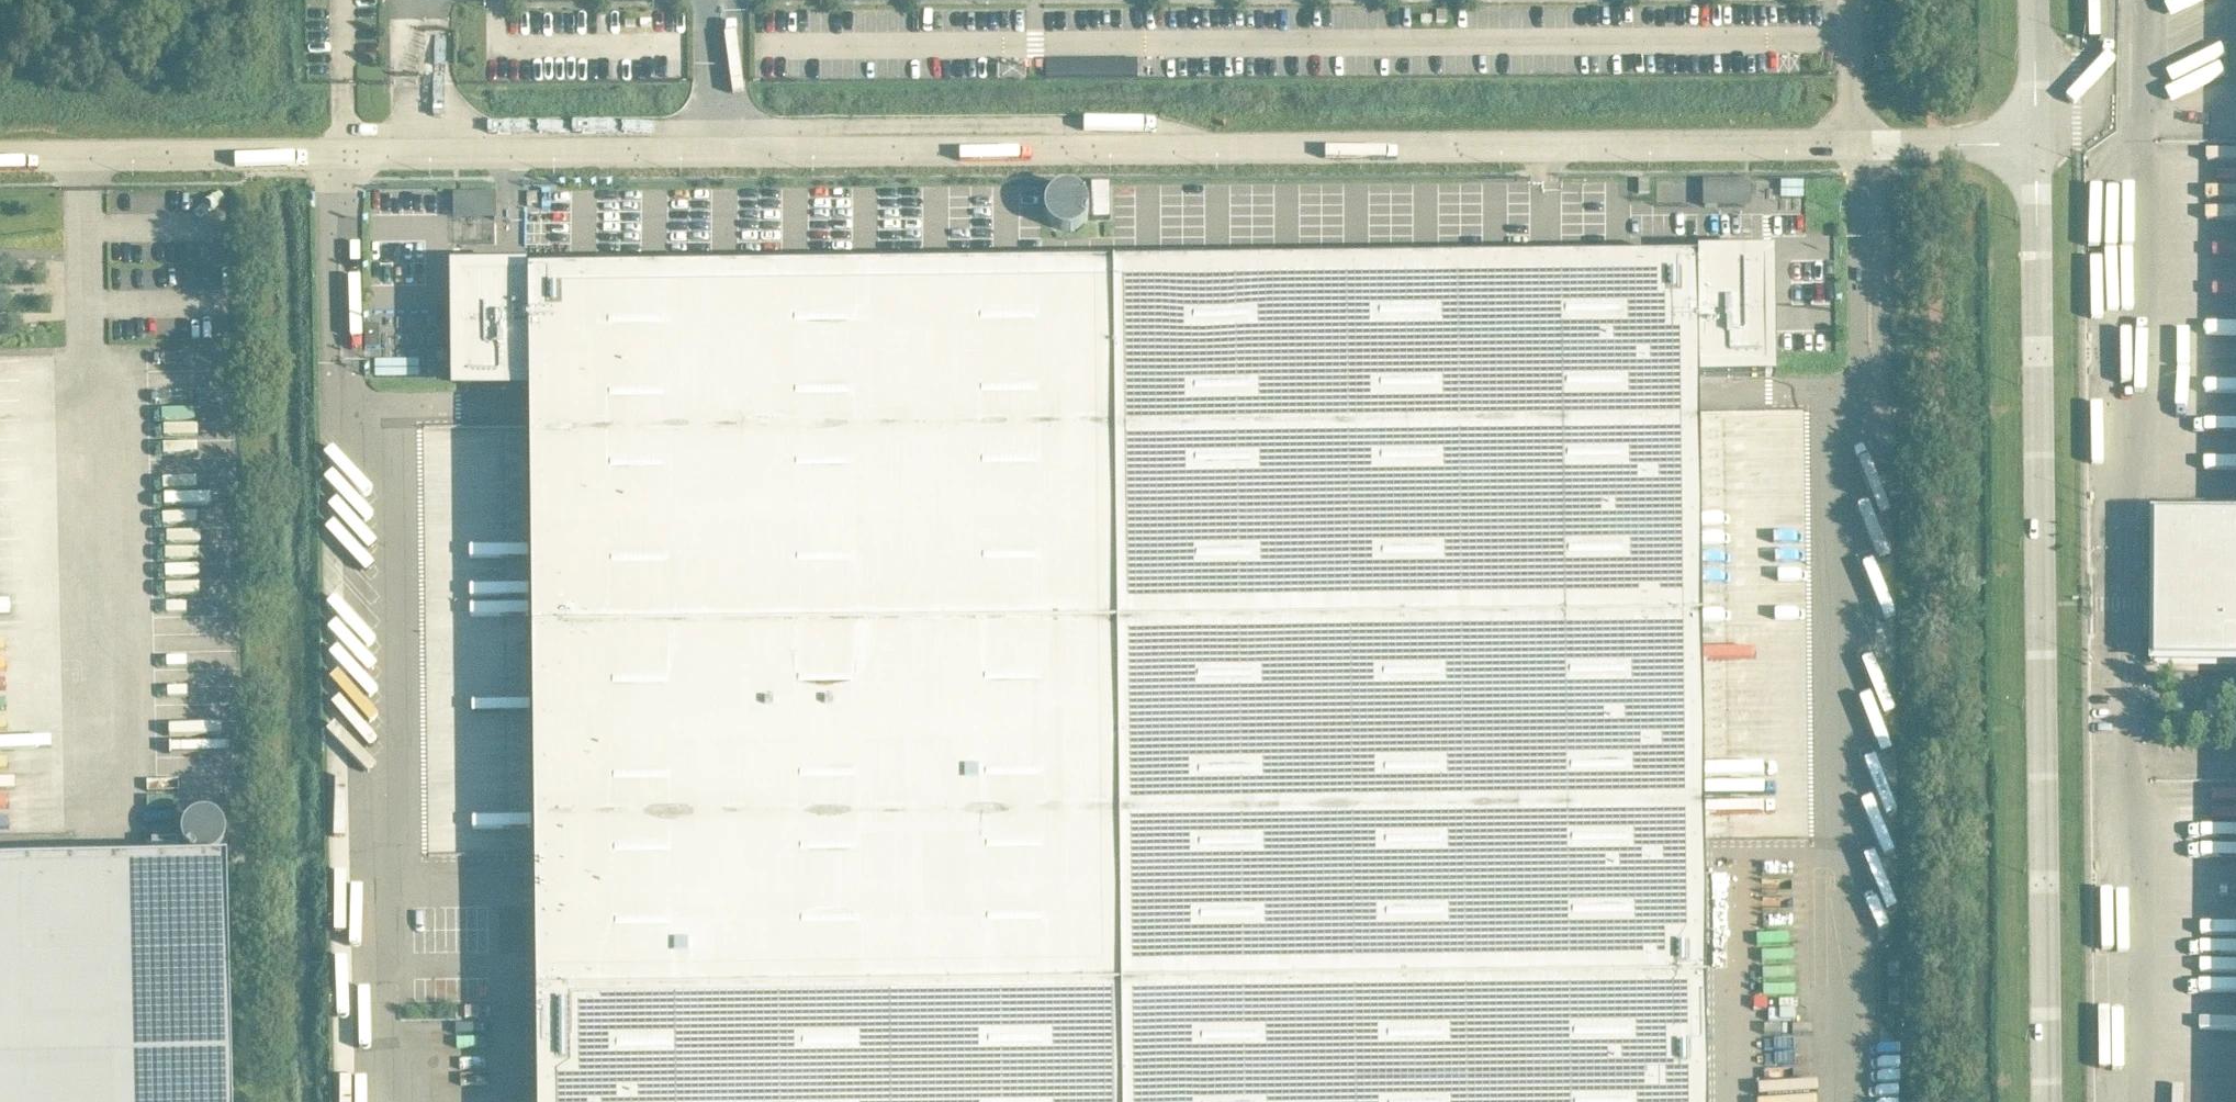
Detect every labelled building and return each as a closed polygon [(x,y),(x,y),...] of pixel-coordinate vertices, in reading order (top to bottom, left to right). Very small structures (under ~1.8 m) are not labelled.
[(1755,206),(1755,181),(1707,180),(1707,205),(1755,206)] [(1055,225),(1114,223),(1113,188),(1054,189),(1055,225)] [(499,193),(457,193),(457,220),(499,220),(499,193)] [(1829,237),(1789,237),(1790,290),(1830,290),(1829,237)] [(1121,995),(1122,1101),(1706,1101),(1697,374),(1765,373),(1764,265),(1697,266),(1113,273),(1121,995)] [(415,268),(375,268),(375,320),(415,320),(415,268)] [(536,1002),(1121,995),(1113,273),(1112,273),(460,280),(461,388),(529,387),(536,1002)] [(1830,295),(1790,296),(1791,349),(1831,348),(1830,295)] [(424,325),(384,325),(384,378),(424,378),(424,325)] [(2158,593),(2235,594),(2235,521),(2159,520),(2158,593)] [(2158,593),(2157,663),(2235,664),(2235,594),(2158,593)] [(2208,703),(2208,729),(2218,729),(2219,703),(2208,703)] [(228,865),(0,870),(0,1101),(233,1101),(228,865)] [(536,1002),(537,1101),(1122,1101),(1121,995),(536,1002)]
